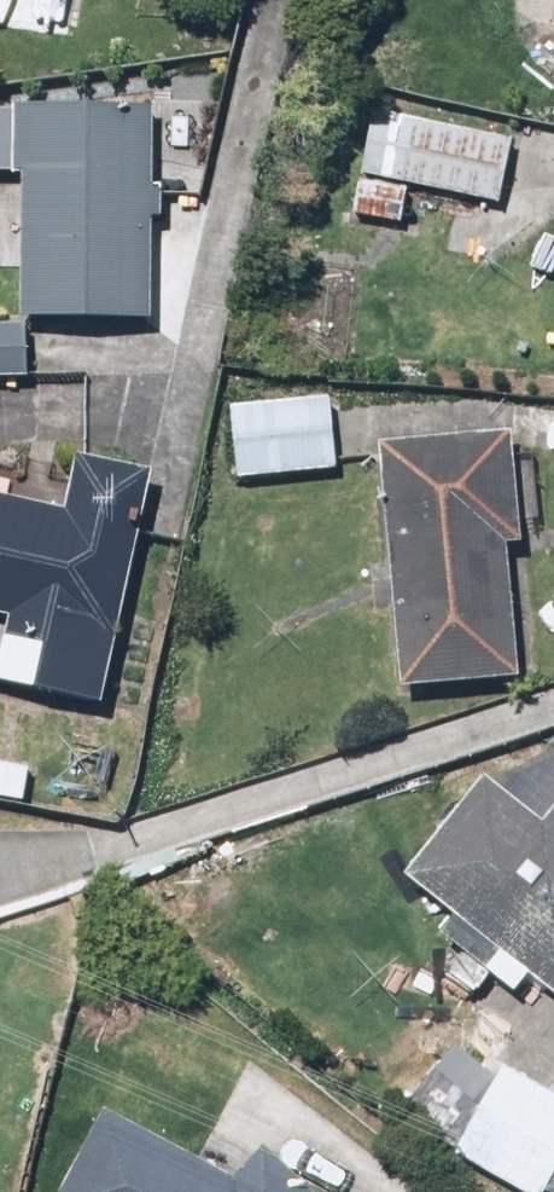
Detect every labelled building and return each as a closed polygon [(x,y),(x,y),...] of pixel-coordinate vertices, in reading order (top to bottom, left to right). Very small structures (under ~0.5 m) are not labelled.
[(64,40),(69,0),(0,0),(0,32),(64,40)] [(0,107),(0,179),(19,179),(17,324),(146,326),(150,110),(0,107)] [(520,148),(370,111),(345,215),(400,228),(409,193),(504,216),(520,148)] [(0,338),(0,391),(31,390),(31,338),(0,338)] [(340,470),(332,400),(220,413),(228,483),(340,470)] [(514,435),(374,447),(396,700),(515,690),(503,549),(524,547),(514,435)] [(148,475),(75,460),(66,507),(0,494),(0,618),(4,619),(0,639),(0,693),(101,713),(148,475)] [(399,881),(553,1005),(553,1004),(553,797),(532,824),(479,781),(399,881)] [(500,1072),(451,1154),(515,1191),(541,1191),(553,1170),(553,1104),(500,1072)] [(63,1191),(303,1191),(259,1152),(233,1181),(103,1114),(63,1191)]
